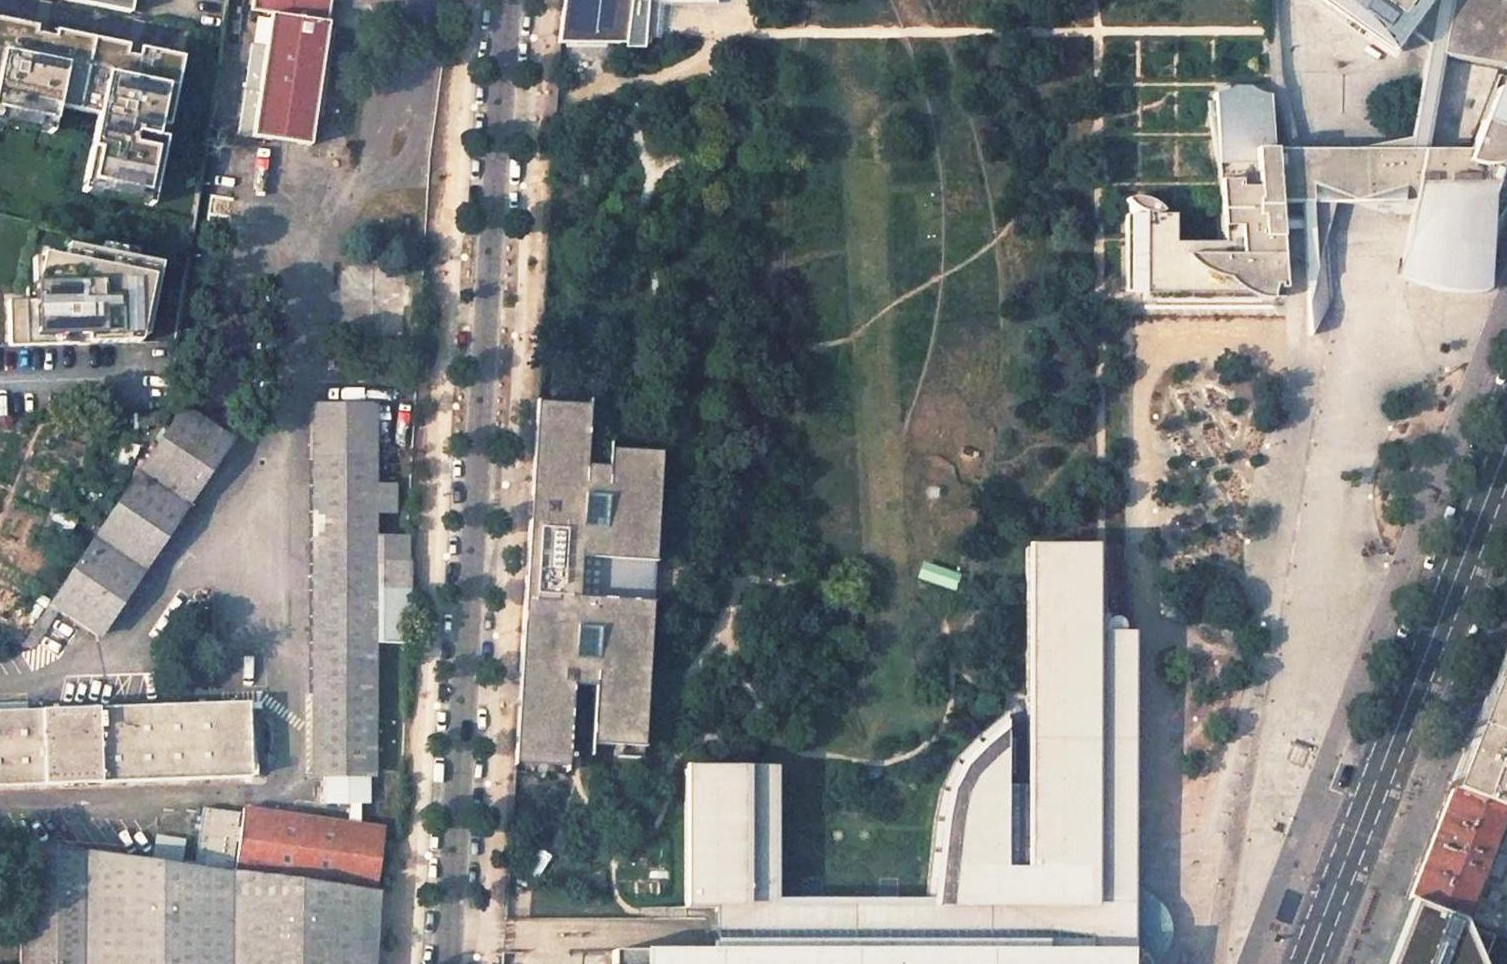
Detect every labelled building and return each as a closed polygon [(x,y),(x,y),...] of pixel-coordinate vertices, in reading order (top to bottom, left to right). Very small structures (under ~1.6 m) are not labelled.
[(131,9),(133,0),(83,0),(131,9)] [(250,11),(271,14),(270,21),(267,45),(254,44),(252,43),(239,135),(254,137),(310,145),(332,0),(251,0),(250,11)] [(558,44),(650,44),(649,38),(646,37),(648,20),(649,0),(563,0),(558,44)] [(1125,215),(1126,292),(1142,292),(1142,301),(1270,301),(1270,297),(1283,298),(1281,265),(1278,203),(1302,203),(1305,263),(1310,336),(1336,288),(1332,213),(1335,201),(1348,203),(1362,203),(1376,203),(1377,212),(1389,215),(1402,215),(1401,203),(1413,203),(1399,275),(1407,279),(1418,284),(1435,290),(1454,293),(1472,293),(1486,292),(1487,273),(1506,222),(1506,0),(1314,0),(1390,56),(1408,31),(1429,45),(1409,149),(1273,150),(1270,95),(1263,94),(1256,92),(1248,87),(1215,88),(1215,95),(1213,95),(1213,102),(1207,101),(1219,178),(1222,243),(1175,243),(1175,222),(1155,222),(1154,215),(1163,211),(1159,206),(1154,202),(1146,199),(1139,198),(1131,199),(1125,200),(1130,202),(1130,215),(1125,215)] [(56,118),(59,104),(61,92),(101,100),(99,112),(86,177),(157,190),(184,53),(140,44),(138,54),(127,51),(129,42),(55,27),(54,34),(36,31),(37,24),(0,16),(0,107),(56,118)] [(257,19),(254,44),(267,45),(270,21),(257,19)] [(37,24),(36,31),(54,34),(55,27),(37,24)] [(140,44),(129,42),(127,51),(138,54),(140,44)] [(101,100),(61,92),(59,104),(99,112),(101,100)] [(0,107),(0,120),(54,130),(56,118),(0,107)] [(157,190),(86,177),(84,188),(155,202),(157,190)] [(0,219),(0,239),(46,249),(43,274),(97,285),(86,355),(174,355),(187,258),(0,219)] [(402,388),(391,388),(391,410),(402,409),(402,388)] [(589,406),(535,403),(529,494),(514,756),(566,759),(571,685),(592,686),(590,709),(589,744),(643,747),(651,602),(647,602),(648,580),(649,561),(654,561),(660,452),(608,449),(607,466),(594,465),(586,465),(589,406)] [(316,407),(316,773),(324,773),(324,806),(352,806),(352,824),(360,825),(360,804),(370,803),(370,773),(371,773),(371,645),(409,644),(409,536),(370,537),(370,512),(393,512),(393,486),(371,486),(370,407),(316,407)] [(164,445),(13,655),(27,654),(52,620),(88,646),(228,454),(181,420),(164,445)] [(685,768),(686,910),(714,910),(714,951),(614,950),(614,963),(1147,963),(1141,954),(1137,949),(1136,949),(1133,963),(1123,963),(1122,624),(1119,620),(1114,618),(1109,620),(1106,624),(1106,639),(1095,639),(1095,548),(1028,548),(1027,695),(1026,776),(1013,776),(1013,741),(1006,741),(1004,716),(956,762),(934,818),(928,899),(777,899),(778,769),(685,768)] [(920,557),(912,576),(949,592),(958,573),(920,557)] [(1447,790),(1506,816),(1506,637),(1447,790)] [(0,710),(0,786),(258,776),(256,737),(249,737),(249,702),(0,710)] [(1405,899),(1490,933),(1506,940),(1506,816),(1447,790),(1405,899)] [(21,841),(20,963),(373,963),(378,892),(373,892),(382,828),(360,825),(352,824),(243,809),(234,871),(21,841)] [(1405,899),(1379,963),(1479,963),(1489,937),(1405,899)]
